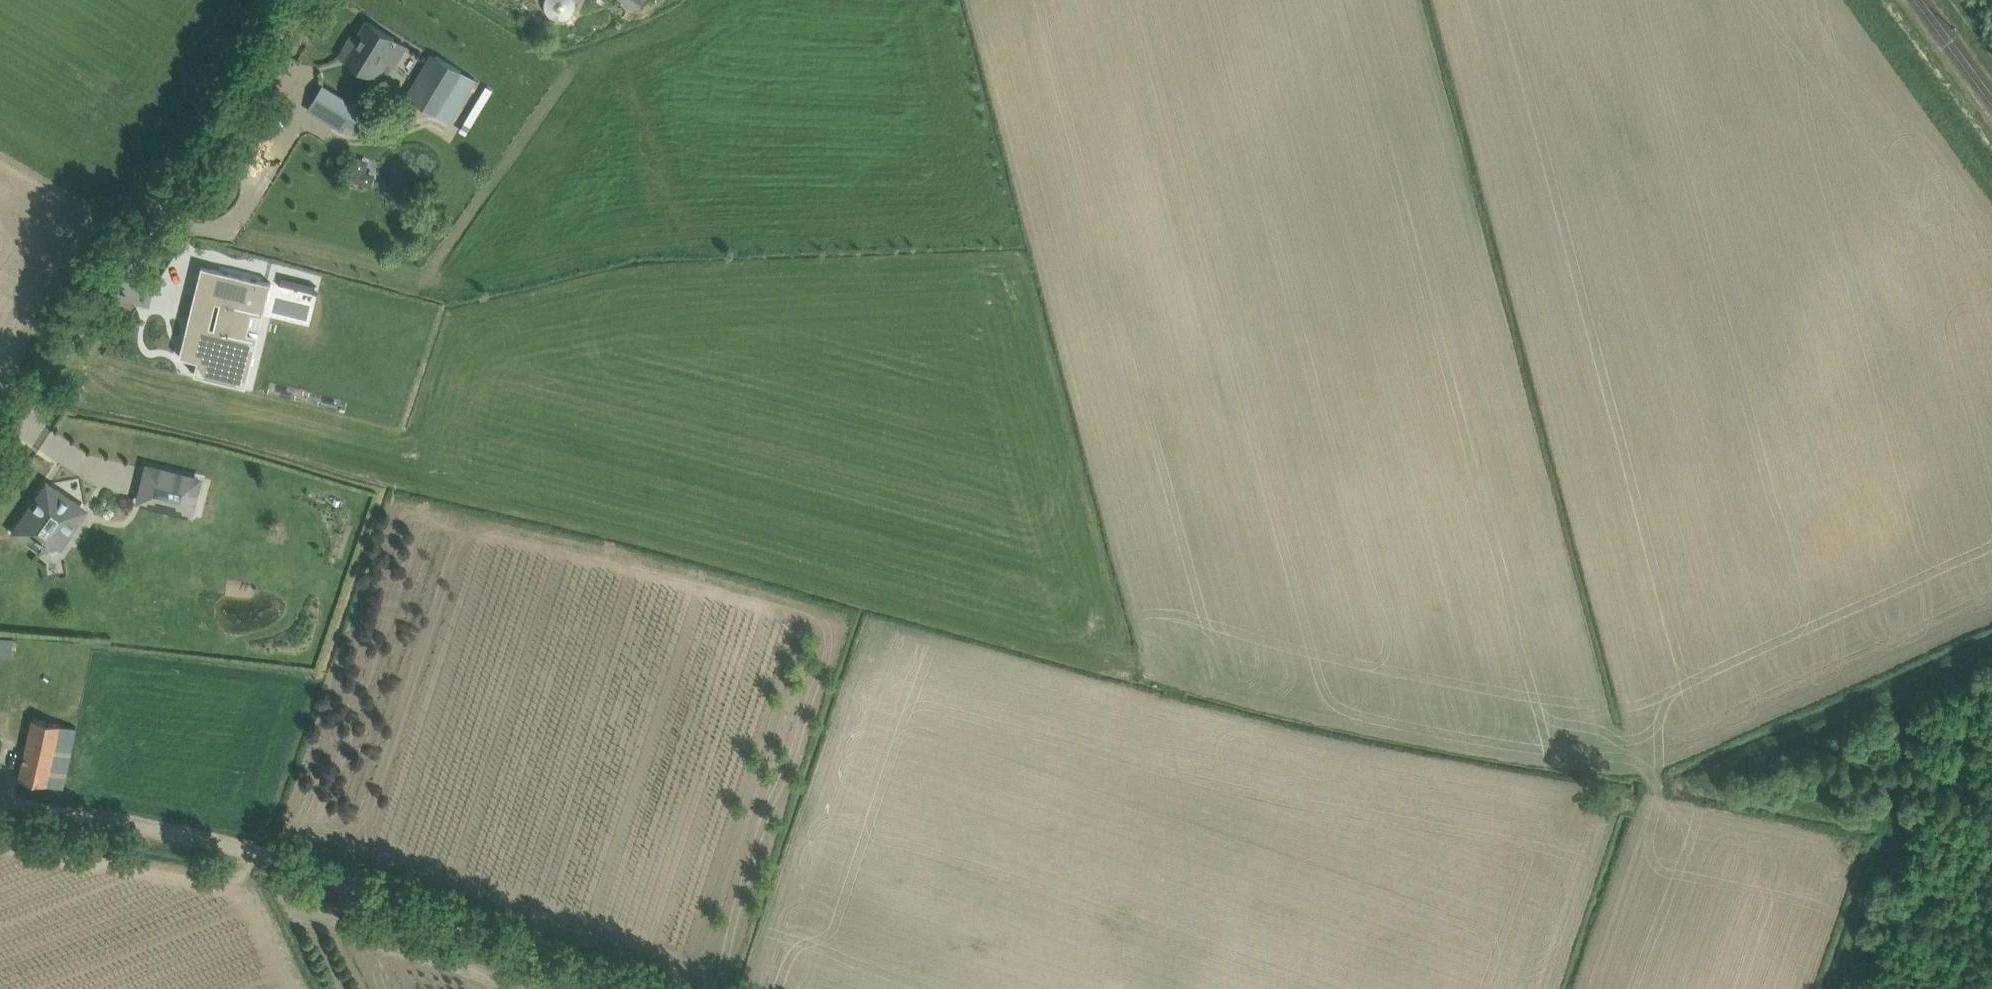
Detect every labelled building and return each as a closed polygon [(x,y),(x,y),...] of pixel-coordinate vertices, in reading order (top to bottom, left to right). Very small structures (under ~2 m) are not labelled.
[(535,6),(583,35),(602,3),(597,0),(539,0),(535,6)] [(640,9),(646,0),(625,0),(640,9)] [(383,57),(394,38),(367,21),(356,39),(352,37),(341,55),(376,77),(387,59),(383,57)] [(478,80),(453,65),(436,54),(410,97),(452,122),(478,80)] [(369,113),(339,95),(322,84),(307,109),(355,138),(369,113)] [(254,336),(247,335),(231,331),(238,304),(253,308),(260,310),(267,282),(271,283),(271,282),(202,264),(201,266),(202,266),(195,293),(195,295),(220,300),(215,325),(191,320),(188,335),(189,335),(184,355),(180,354),(179,355),(201,361),(198,372),(194,371),(194,373),(246,386),(246,384),(242,383),(254,336)] [(170,473),(162,504),(190,511),(198,479),(170,473)] [(76,500),(69,501),(61,495),(60,489),(53,490),(48,487),(18,530),(27,537),(25,540),(40,551),(43,547),(44,548),(57,546),(82,510),(77,506),(76,500)] [(0,639),(0,659),(10,660),(11,639),(0,639)] [(63,787),(68,768),(77,727),(33,717),(20,778),(63,787)]
